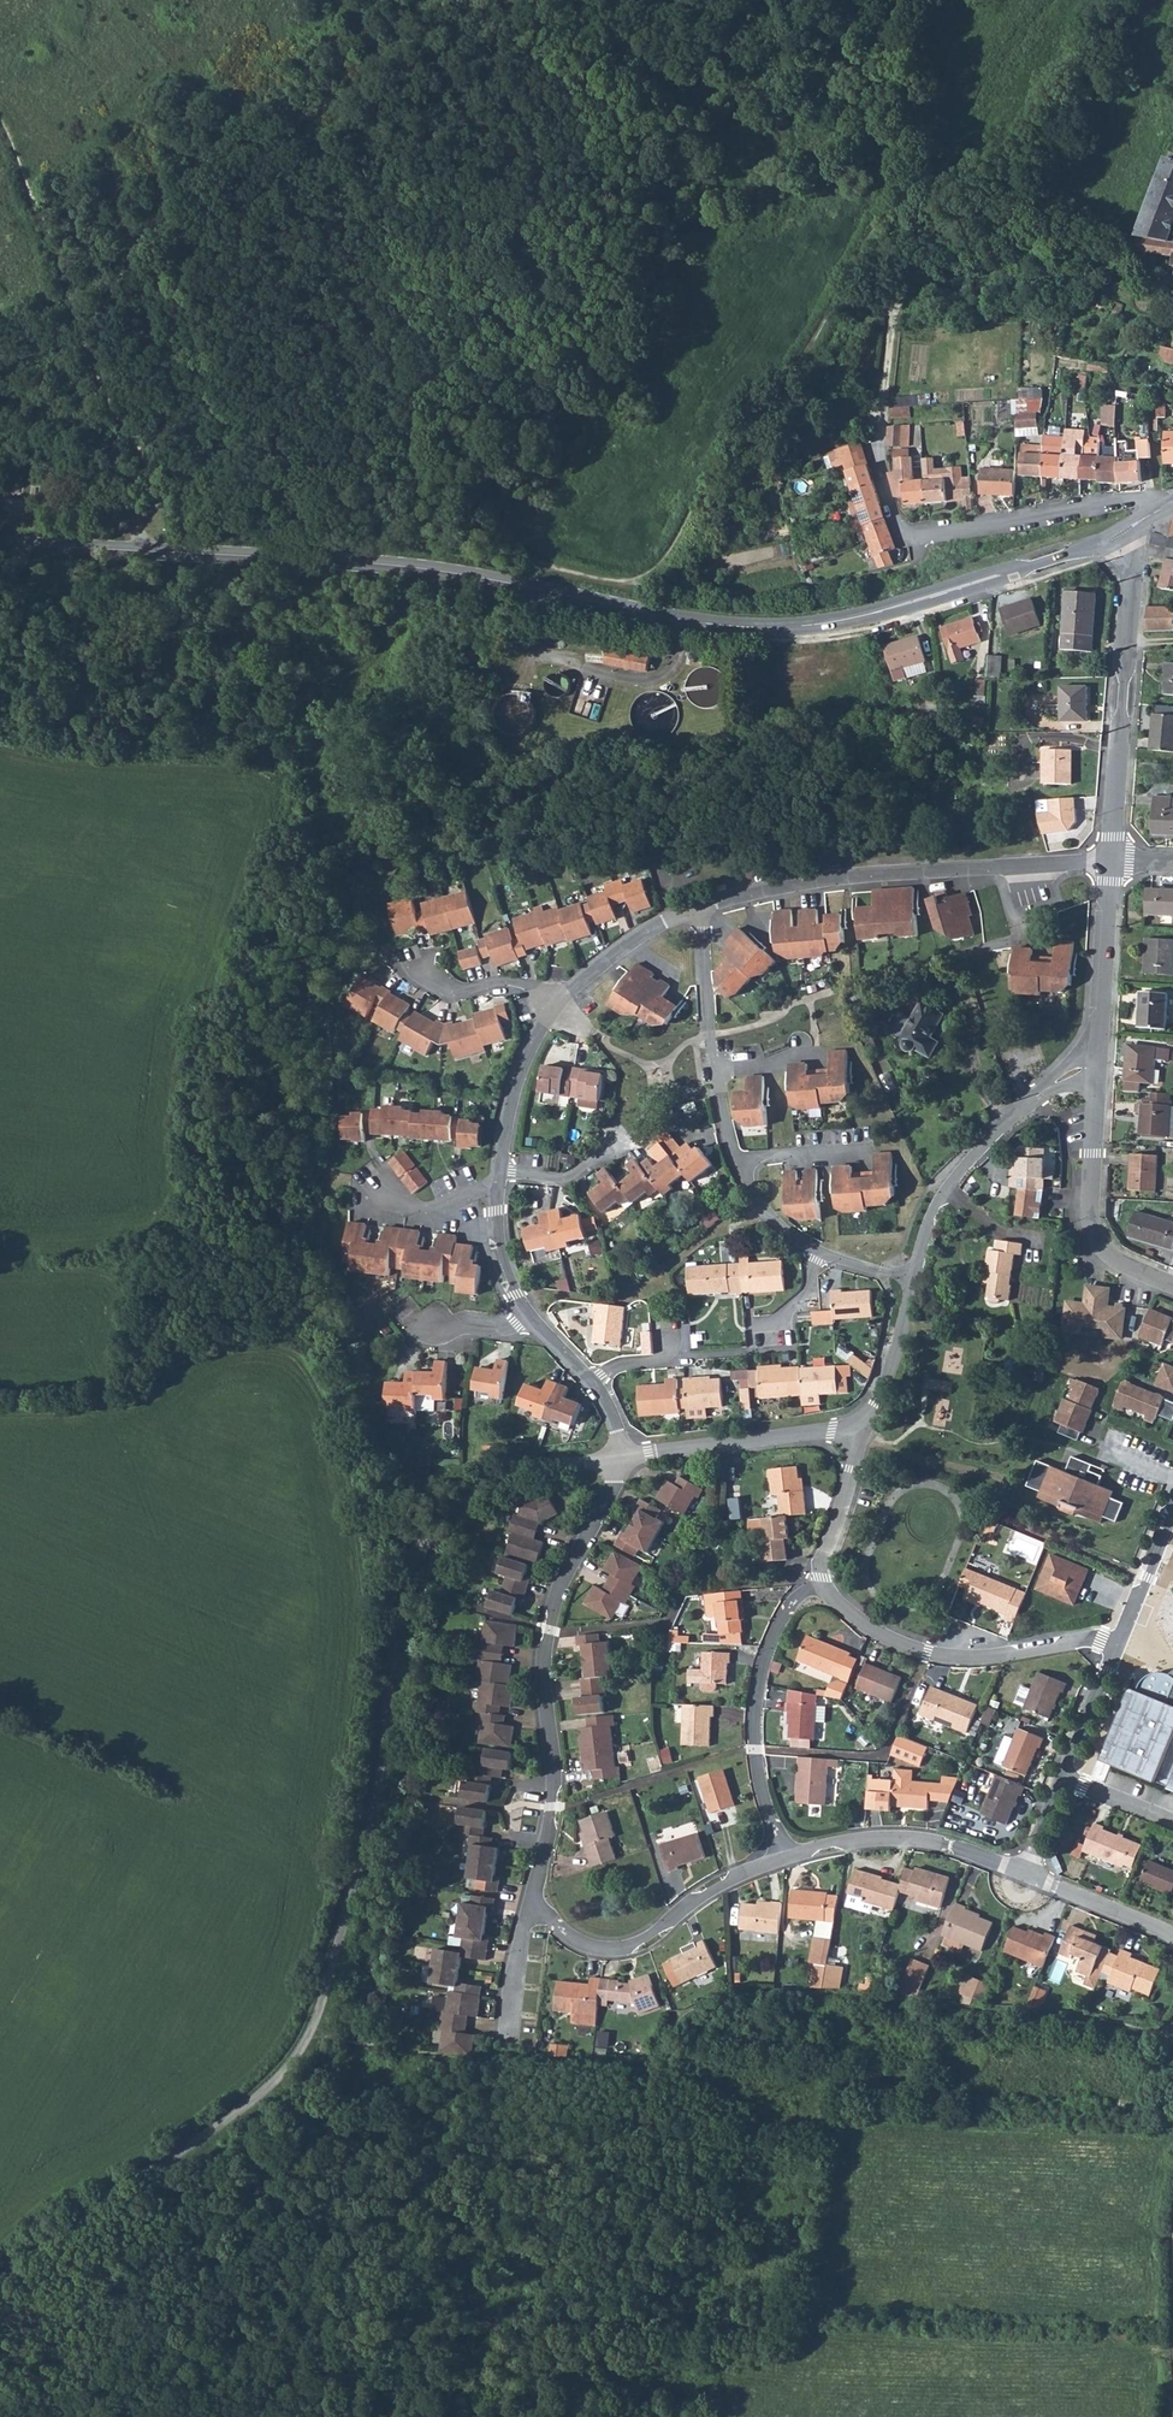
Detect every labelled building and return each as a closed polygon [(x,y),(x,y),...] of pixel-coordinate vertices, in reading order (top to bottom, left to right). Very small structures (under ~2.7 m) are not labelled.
[(1137,238),(1140,238),(1167,242),(1172,228),(1172,160),(1168,159),(1137,238)] [(1135,251),(1172,257),(1172,242),(1167,242),(1140,238),(1135,251)] [(1162,347),(1161,355),(1165,362),(1172,364),(1172,350),(1162,347)] [(1109,364),(1090,362),(1089,370),(1109,373),(1109,364)] [(1088,376),(1081,375),(1080,381),(1076,381),(1075,393),(1085,394),(1088,376)] [(1043,388),(1020,389),(1020,400),(1043,399),(1043,388)] [(891,408),(893,408),(909,407),(918,406),(918,396),(893,398),(891,408)] [(1166,405),(1157,400),(1158,418),(1166,418),(1166,405)] [(1117,407),(1104,406),(1103,426),(1116,427),(1117,407)] [(893,408),(891,418),(910,417),(909,407),(893,408)] [(1018,414),(1017,437),(1038,436),(1038,418),(1041,418),(1041,413),(1018,414)] [(889,427),(888,446),(902,447),(909,446),(910,425),(889,427)] [(1067,438),(1065,479),(1082,480),(1084,435),(1089,436),(1089,431),(1084,431),(1066,430),(1066,438),(1067,438)] [(1165,432),(1165,465),(1172,464),(1172,432),(1165,432)] [(1084,435),(1082,480),(1099,480),(1100,480),(1100,445),(1100,438),(1090,437),(1090,436),(1089,436),(1084,435)] [(1045,462),(1044,478),(1065,479),(1067,438),(1066,438),(1045,436),(1045,442),(1044,462),(1045,462)] [(1151,458),(1149,440),(1141,440),(1141,438),(1136,437),(1136,442),(1138,441),(1139,451),(1128,452),(1127,442),(1117,443),(1117,448),(1120,484),(1142,482),(1140,459),(1151,458)] [(1021,477),(1044,478),(1045,462),(1044,462),(1045,442),(1042,442),(1042,446),(1023,445),(1021,477)] [(840,449),(829,454),(834,468),(845,465),(857,500),(849,503),(853,518),(861,515),(863,519),(850,523),(852,534),(866,530),(865,526),(886,519),(875,484),(861,443),(840,449)] [(1105,445),(1100,445),(1100,480),(1099,480),(1099,483),(1120,484),(1117,448),(1105,448),(1105,445)] [(896,478),(891,479),(896,498),(906,496),(906,506),(927,504),(926,482),(925,482),(914,483),(912,457),(909,458),(909,450),(894,451),(896,472),(896,478)] [(973,509),(970,477),(962,478),(961,468),(935,470),(934,458),(923,460),(925,482),(926,482),(927,504),(963,501),(964,510),(973,509)] [(981,494),(1015,496),(1016,472),(983,470),(981,494)] [(886,519),(865,526),(866,530),(873,552),(879,569),(893,565),(889,551),(897,549),(886,519)] [(1151,556),(1169,561),(1172,536),(1172,520),(1155,528),(1153,534),(1151,556)] [(1162,589),(1172,591),(1172,536),(1169,561),(1162,589)] [(1066,592),(1062,650),(1092,652),(1096,599),(1092,594),(1066,592)] [(1032,600),(1001,611),(1010,635),(1041,624),(1032,600)] [(1146,632),(1172,631),(1172,607),(1148,608),(1146,632)] [(973,618),(941,628),(953,664),(965,660),(961,649),(981,642),(978,633),(983,632),(980,623),(975,625),(973,618)] [(918,637),(885,647),(895,681),(907,678),(904,668),(926,661),(918,637)] [(627,654),(608,650),(606,664),(625,668),(625,666),(635,668),(635,669),(648,672),(650,658),(637,656),(637,657),(627,655),(627,654)] [(989,656),(988,678),(1001,679),(1002,657),(989,656)] [(1166,663),(1164,695),(1172,695),(1172,664),(1166,663)] [(976,696),(986,696),(988,681),(977,680),(976,696)] [(1061,687),(1061,722),(1088,721),(1087,687),(1061,687)] [(1157,715),(1172,716),(1172,707),(1158,706),(1157,715)] [(1152,751),(1172,752),(1172,716),(1157,715),(1155,715),(1152,751)] [(985,718),(974,717),(973,728),(984,729),(985,718)] [(1045,750),(1044,784),(1072,784),(1072,751),(1045,750)] [(1154,832),(1170,832),(1170,835),(1172,835),(1172,809),(1172,798),(1155,797),(1154,832)] [(1075,798),(1050,800),(1051,811),(1038,815),(1044,835),(1069,831),(1077,822),(1075,798)] [(1023,831),(1018,822),(1009,827),(1013,836),(1023,831)] [(625,886),(623,880),(614,883),(619,900),(627,897),(633,913),(652,907),(643,880),(625,886)] [(611,902),(619,900),(614,883),(605,886),(607,892),(589,898),(591,904),(597,921),(598,925),(617,919),(611,902)] [(874,908),(858,909),(860,940),(878,939),(879,938),(879,935),(899,934),(899,936),(900,937),(918,936),(914,888),(873,891),(874,908)] [(1148,890),(1148,915),(1172,916),(1172,891),(1148,890)] [(855,891),(856,905),(873,905),(873,891),(855,891)] [(941,896),(928,900),(937,931),(941,932),(946,931),(948,935),(952,934),(954,939),(956,941),(974,935),(969,916),(972,915),(966,893),(948,898),(946,891),(940,893),(941,896)] [(454,930),(476,923),(467,892),(445,898),(454,930)] [(445,898),(423,904),(425,913),(430,930),(431,936),(454,930),(445,898)] [(421,933),(430,930),(425,913),(417,915),(413,899),(390,905),(399,936),(420,931),(421,933)] [(582,904),(560,911),(569,939),(570,942),(592,935),(589,923),(597,921),(591,904),(583,906),(582,904)] [(548,947),(569,939),(560,911),(559,908),(545,913),(543,906),(535,909),(536,913),(547,944),(548,947)] [(792,911),(774,912),(778,953),(786,952),(786,958),(788,960),(795,959),(795,956),(813,955),(813,958),(823,957),(824,956),(824,952),(837,951),(840,949),(839,944),(845,943),(843,915),(827,916),(827,926),(819,926),(818,910),(800,912),(801,928),(793,929),(792,911)] [(521,938),(513,941),(519,958),(528,955),(526,951),(547,944),(536,913),(515,920),(521,938)] [(730,959),(718,973),(719,990),(728,999),(733,994),(735,996),(738,995),(759,970),(764,975),(766,974),(777,962),(739,928),(726,943),(730,946),(724,953),(730,959)] [(513,941),(509,929),(487,936),(487,939),(479,941),(485,958),(493,956),(497,967),(519,960),(519,958),(513,941)] [(1145,974),(1172,975),(1172,940),(1147,939),(1145,974)] [(1033,950),(1016,949),(1012,990),(1018,990),(1018,993),(1020,994),(1041,996),(1042,992),(1061,993),(1065,990),(1065,986),(1071,986),(1074,942),(1057,941),(1055,965),(1048,964),(1048,958),(1041,958),(1041,964),(1032,963),(1033,950)] [(482,965),(477,948),(460,953),(465,970),(482,965)] [(638,964),(610,1006),(624,1015),(629,1015),(632,1011),(655,1026),(660,1026),(663,1022),(668,1025),(679,1007),(663,997),(670,986),(661,980),(660,983),(652,978),(654,974),(638,964)] [(375,1003),(383,1007),(391,993),(392,992),(383,987),(382,989),(363,977),(347,1006),(367,1017),(375,1003)] [(1142,992),(1139,1028),(1165,1030),(1168,994),(1142,992)] [(397,1029),(404,1033),(413,1018),(406,1014),(411,1005),(391,993),(383,1007),(374,1022),(394,1033),(397,1029)] [(901,1013),(889,1032),(901,1039),(900,1040),(905,1043),(904,1044),(904,1045),(904,1047),(905,1049),(906,1050),(907,1051),(909,1052),(911,1052),(914,1051),(914,1050),(916,1049),(930,1058),(939,1043),(931,1038),(945,1015),(922,1002),(912,1020),(901,1013)] [(475,1014),(476,1019),(485,1046),(506,1040),(502,1024),(511,1021),(506,1004),(496,1007),(497,1008),(475,1014)] [(417,1012),(413,1018),(404,1033),(400,1041),(427,1056),(435,1042),(443,1046),(446,1024),(437,1024),(417,1012)] [(455,1025),(446,1024),(443,1046),(452,1043),(456,1059),(486,1051),(485,1046),(476,1019),(455,1025)] [(1168,1061),(1170,1049),(1132,1046),(1131,1056),(1127,1056),(1125,1081),(1126,1081),(1124,1092),(1139,1093),(1140,1083),(1153,1084),(1156,1060),(1168,1061)] [(790,1066),(793,1107),(799,1106),(799,1109),(801,1110),(822,1109),(822,1104),(841,1103),(845,1099),(844,1095),(850,1094),(847,1051),(829,1052),(831,1076),(824,1077),(824,1071),(817,1071),(817,1077),(808,1078),(807,1065),(790,1066)] [(541,1092),(542,1093),(561,1095),(570,1097),(572,1089),(575,1069),(565,1067),(565,1070),(545,1066),(541,1092)] [(592,1113),(598,1109),(599,1101),(600,1101),(604,1076),(584,1072),(584,1070),(575,1069),(572,1089),(580,1091),(579,1098),(580,1098),(579,1106),(583,1111),(592,1113)] [(764,1077),(746,1078),(747,1092),(736,1093),(738,1120),(746,1120),(746,1126),(748,1127),(768,1126),(764,1077)] [(572,1089),(570,1097),(579,1098),(580,1091),(572,1089)] [(561,1095),(542,1093),(541,1102),(559,1105),(561,1095)] [(1171,1094),(1152,1093),(1152,1099),(1151,1105),(1142,1104),(1136,1104),(1135,1113),(1141,1113),(1140,1135),(1168,1137),(1170,1107),(1171,1094)] [(385,1111),(375,1110),(374,1129),(374,1132),(384,1133),(384,1135),(394,1136),(395,1108),(385,1107),(385,1111)] [(395,1108),(394,1136),(404,1136),(404,1134),(414,1134),(415,1115),(415,1113),(405,1112),(405,1108),(395,1108)] [(365,1129),(374,1129),(375,1110),(364,1111),(364,1114),(354,1114),(354,1118),(345,1118),(345,1140),(355,1140),(355,1142),(365,1142),(365,1129)] [(425,1115),(415,1115),(414,1134),(414,1137),(423,1137),(423,1139),(433,1140),(435,1112),(425,1112),(425,1115)] [(435,1112),(433,1140),(443,1140),(443,1138),(453,1137),(454,1117),(445,1117),(445,1113),(435,1112)] [(463,1118),(454,1117),(453,1137),(462,1138),(461,1148),(472,1149),(472,1147),(481,1147),(483,1126),(473,1125),(473,1121),(462,1121),(463,1118)] [(668,1132),(655,1136),(665,1148),(674,1140),(675,1140),(668,1132)] [(674,1140),(665,1148),(672,1157),(681,1149),(674,1140)] [(681,1149),(672,1157),(685,1175),(692,1183),(713,1166),(699,1148),(695,1152),(689,1144),(681,1149)] [(1011,1167),(1010,1187),(1020,1189),(1038,1191),(1038,1179),(1045,1179),(1046,1149),(1021,1148),(1019,1150),(1018,1160),(1018,1168),(1014,1167),(1011,1167)] [(404,1151),(390,1163),(401,1177),(415,1166),(404,1151)] [(852,1167),(835,1168),(838,1209),(844,1209),(844,1212),(846,1213),(867,1211),(867,1207),(886,1205),(890,1202),(889,1197),(895,1197),(892,1153),(874,1155),(876,1179),(869,1179),(868,1173),(862,1173),(862,1180),(853,1180),(852,1167)] [(1132,1154),(1130,1190),(1155,1192),(1157,1156),(1132,1154)] [(650,1159),(642,1166),(655,1183),(660,1190),(665,1196),(674,1189),(671,1186),(685,1175),(672,1157),(657,1168),(650,1159)] [(635,1175),(621,1186),(631,1199),(635,1204),(649,1193),(652,1196),(660,1190),(655,1183),(642,1166),(637,1159),(628,1166),(635,1175)] [(417,1169),(403,1180),(414,1194),(428,1183),(417,1169)] [(607,1169),(599,1175),(606,1184),(591,1196),(605,1213),(620,1202),(622,1206),(631,1199),(621,1186),(607,1169)] [(797,1171),(785,1172),(788,1214),(797,1214),(798,1219),(802,1221),(821,1219),(817,1170),(805,1171),(806,1187),(798,1188),(797,1171)] [(1020,1189),(1016,1215),(1040,1219),(1044,1190),(1038,1191),(1020,1189)] [(562,1209),(551,1212),(560,1249),(571,1247),(570,1242),(587,1238),(586,1231),(583,1222),(582,1216),(564,1221),(562,1209)] [(702,1220),(709,1228),(721,1219),(714,1211),(702,1220)] [(560,1249),(551,1212),(540,1215),(543,1226),(526,1230),(531,1252),(549,1247),(550,1252),(560,1249)] [(1129,1237),(1172,1250),(1172,1223),(1136,1212),(1129,1237)] [(583,1222),(586,1231),(597,1228),(595,1219),(583,1222)] [(371,1273),(375,1245),(365,1244),(368,1225),(350,1223),(345,1262),(353,1263),(352,1271),(371,1273)] [(384,1246),(375,1245),(371,1273),(390,1276),(391,1268),(399,1269),(404,1230),(386,1228),(384,1246)] [(421,1232),(404,1230),(399,1269),(407,1270),(406,1278),(425,1280),(428,1252),(419,1251),(421,1232)] [(428,1252),(425,1280),(444,1283),(445,1275),(453,1276),(456,1245),(457,1237),(440,1234),(438,1253),(428,1252)] [(989,1245),(984,1277),(990,1278),(988,1293),(991,1294),(991,1296),(992,1298),(994,1299),(996,1299),(997,1298),(999,1297),(1001,1295),(1010,1297),(1012,1281),(1010,1280),(1015,1250),(1021,1251),(1023,1240),(999,1235),(997,1247),(989,1245)] [(453,1276),(451,1284),(460,1285),(459,1293),(479,1295),(482,1267),(472,1265),(474,1247),(456,1245),(453,1276)] [(750,1258),(741,1259),(741,1263),(743,1292),(752,1291),(752,1293),(785,1290),(783,1262),(750,1264),(750,1258)] [(743,1292),(741,1263),(688,1267),(690,1296),(713,1294),(712,1290),(730,1288),(730,1295),(744,1294),(743,1292)] [(832,1291),(834,1311),(834,1320),(873,1317),(871,1291),(843,1293),(843,1290),(832,1291)] [(1068,1303),(1065,1323),(1083,1325),(1105,1328),(1103,1336),(1121,1339),(1125,1310),(1123,1310),(1124,1305),(1117,1304),(1116,1309),(1107,1308),(1109,1294),(1088,1292),(1086,1305),(1068,1303)] [(597,1314),(594,1343),(621,1346),(625,1308),(595,1304),(594,1313),(597,1314)] [(1139,1337),(1162,1346),(1165,1340),(1172,1343),(1172,1320),(1172,1319),(1150,1310),(1139,1337)] [(834,1311),(812,1312),(813,1324),(834,1323),(834,1320),(834,1311)] [(1083,1325),(1065,1323),(1064,1331),(1082,1333),(1083,1325)] [(1086,1334),(1103,1335),(1104,1328),(1086,1326),(1086,1334)] [(848,1362),(870,1379),(873,1369),(854,1355),(848,1362)] [(478,1369),(475,1390),(493,1393),(492,1398),(503,1400),(509,1362),(499,1360),(497,1371),(478,1369)] [(436,1373),(418,1373),(418,1411),(436,1411),(436,1400),(447,1400),(447,1362),(437,1362),(436,1373)] [(1165,1364),(1156,1385),(1172,1392),(1172,1367),(1165,1364)] [(850,1365),(836,1366),(837,1377),(847,1376),(847,1377),(850,1376),(850,1365)] [(836,1366),(800,1369),(802,1396),(803,1405),(821,1404),(820,1395),(848,1393),(847,1377),(847,1376),(837,1377),(836,1366)] [(782,1369),(759,1370),(761,1388),(761,1398),(802,1396),(800,1369),(800,1367),(782,1369)] [(759,1370),(749,1371),(751,1388),(761,1388),(759,1370)] [(418,1411),(418,1373),(407,1373),(407,1384),(389,1383),(389,1406),(407,1406),(407,1411),(418,1411)] [(695,1378),(685,1379),(686,1390),(687,1408),(687,1409),(706,1408),(723,1407),(721,1379),(695,1382),(695,1378)] [(1091,1410),(1099,1389),(1078,1380),(1078,1381),(1074,1379),(1070,1388),(1074,1390),(1070,1401),(1091,1410)] [(680,1408),(678,1390),(677,1380),(666,1380),(667,1385),(655,1386),(655,1388),(650,1388),(650,1386),(639,1387),(641,1416),(680,1413),(680,1408)] [(536,1416),(546,1420),(559,1384),(549,1381),(545,1391),(528,1385),(521,1406),(537,1412),(536,1416)] [(1144,1390),(1123,1381),(1115,1402),(1116,1403),(1114,1407),(1123,1411),(1125,1406),(1136,1411),(1144,1390)] [(559,1384),(546,1420),(556,1424),(558,1420),(575,1426),(582,1405),(565,1399),(569,1388),(559,1384)] [(752,1410),(751,1388),(741,1389),(743,1410),(752,1410)] [(686,1390),(678,1390),(680,1408),(687,1408),(686,1390)] [(1144,1390),(1136,1411),(1147,1415),(1145,1419),(1154,1423),(1156,1419),(1157,1419),(1158,1415),(1172,1421),(1172,1402),(1165,1399),(1165,1398),(1144,1390)] [(1070,1401),(1065,1399),(1056,1422),(1062,1425),(1059,1433),(1078,1441),(1082,1433),(1083,1433),(1085,1428),(1092,1410),(1091,1410),(1070,1401)] [(706,1408),(687,1409),(688,1419),(707,1417),(706,1408)] [(485,1459),(500,1457),(500,1445),(484,1447),(485,1459)] [(419,1452),(419,1464),(430,1463),(430,1452),(419,1452)] [(1103,1476),(1090,1471),(1093,1465),(1073,1457),(1066,1472),(1038,1461),(1027,1486),(1041,1492),(1039,1498),(1051,1503),(1062,1510),(1076,1516),(1089,1518),(1101,1523),(1103,1517),(1117,1522),(1125,1503),(1111,1498),(1114,1492),(1099,1486),(1103,1476)] [(1093,1465),(1090,1471),(1103,1476),(1105,1470),(1093,1465)] [(779,1495),(782,1517),(788,1516),(807,1514),(804,1491),(801,1492),(799,1479),(798,1467),(770,1470),(773,1495),(779,1495)] [(680,1477),(676,1485),(680,1487),(684,1479),(680,1477)] [(680,1487),(676,1485),(668,1481),(657,1499),(685,1515),(695,1497),(698,1498),(703,1489),(684,1479),(680,1487)] [(516,1514),(513,1524),(534,1530),(537,1522),(541,1523),(558,1514),(548,1495),(539,1500),(526,1496),(520,1515),(516,1514)] [(639,1515),(633,1525),(656,1538),(664,1523),(657,1518),(661,1510),(642,1499),(637,1508),(641,1511),(639,1515)] [(790,1539),(788,1516),(782,1517),(751,1520),(753,1543),(762,1542),(765,1563),(788,1560),(786,1539),(790,1539)] [(987,1519),(980,1534),(990,1538),(993,1532),(995,1533),(998,1524),(987,1519)] [(514,1534),(508,1554),(538,1563),(544,1543),(532,1539),(534,1530),(513,1524),(510,1533),(514,1534)] [(625,1539),(621,1537),(616,1546),(635,1557),(640,1548),(648,1553),(656,1538),(633,1525),(628,1535),(625,1539)] [(616,1577),(612,1585),(631,1595),(636,1586),(632,1585),(642,1567),(615,1551),(604,1570),(612,1574),(616,1577)] [(1052,1555),(1037,1589),(1075,1605),(1089,1570),(1052,1555)] [(508,1577),(505,1585),(527,1592),(529,1582),(524,1581),(529,1565),(504,1557),(499,1574),(508,1577)] [(967,1569),(960,1585),(968,1589),(965,1597),(998,1610),(997,1612),(1006,1615),(1005,1619),(1015,1623),(1027,1593),(967,1569)] [(612,1574),(608,1582),(612,1585),(616,1577),(612,1574)] [(608,1582),(604,1590),(607,1593),(612,1585),(608,1582)] [(494,1591),(489,1607),(514,1615),(518,1600),(524,1601),(527,1592),(505,1585),(502,1594),(494,1591)] [(607,1593),(604,1590),(595,1586),(585,1605),(613,1620),(623,1602),(626,1604),(631,1595),(612,1585),(607,1593)] [(742,1591),(708,1595),(709,1601),(707,1603),(708,1616),(711,1618),(719,1617),(722,1644),(743,1645),(742,1632),(743,1632),(741,1612),(744,1612),(742,1591)] [(480,1641),(478,1652),(500,1654),(501,1645),(515,1647),(518,1626),(487,1621),(484,1642),(480,1641)] [(679,1630),(672,1630),(667,1643),(684,1643),(684,1637),(679,1636),(679,1630)] [(584,1646),(585,1662),(611,1659),(610,1642),(600,1643),(599,1634),(577,1636),(578,1646),(584,1646)] [(808,1636),(798,1661),(841,1679),(850,1657),(851,1653),(808,1636)] [(500,1654),(478,1652),(477,1661),(481,1661),(478,1682),(483,1682),(509,1685),(512,1665),(499,1663),(500,1654)] [(703,1670),(690,1670),(689,1683),(703,1684),(703,1691),(713,1691),(714,1691),(716,1690),(717,1688),(718,1684),(728,1684),(728,1663),(731,1663),(731,1653),(704,1652),(703,1670)] [(840,1681),(849,1684),(858,1660),(850,1657),(841,1679),(840,1681)] [(582,1679),(583,1689),(605,1686),(604,1677),(613,1676),(611,1659),(585,1662),(587,1678),(582,1679)] [(866,1664),(857,1688),(892,1702),(902,1678),(866,1664)] [(1025,1707),(1024,1708),(1050,1719),(1061,1692),(1063,1693),(1067,1684),(1039,1672),(1032,1690),(1022,1686),(1015,1703),(1025,1707)] [(1103,1761),(1156,1783),(1157,1782),(1172,1788),(1171,1790),(1172,1790),(1172,1676),(1169,1675),(1165,1673),(1162,1673),(1159,1673),(1156,1673),(1152,1674),(1150,1675),(1147,1677),(1145,1679),(1143,1681),(1141,1684),(1139,1688),(1138,1691),(1132,1689),(1103,1761)] [(828,1691),(826,1697),(842,1700),(849,1684),(840,1681),(839,1680),(831,1684),(828,1691)] [(476,1702),(475,1712),(496,1715),(497,1706),(511,1708),(514,1686),(509,1685),(483,1682),(480,1702),(476,1702)] [(605,1686),(583,1689),(584,1698),(576,1698),(578,1716),(604,1712),(603,1697),(606,1696),(605,1686)] [(932,1687),(921,1714),(968,1733),(977,1710),(944,1697),(946,1693),(932,1687)] [(790,1690),(789,1702),(805,1704),(805,1693),(790,1690)] [(805,1704),(789,1702),(788,1712),(789,1712),(788,1720),(790,1720),(789,1739),(815,1740),(816,1722),(825,1723),(826,1707),(817,1706),(817,1695),(805,1693),(805,1704)] [(715,1706),(685,1705),(683,1745),(710,1746),(711,1717),(714,1717),(715,1706)] [(988,1706),(981,1723),(990,1726),(997,1710),(988,1706)] [(496,1715),(480,1713),(479,1722),(483,1723),(480,1743),(511,1747),(514,1726),(501,1724),(502,1715),(496,1715)] [(580,1729),(582,1750),(613,1747),(611,1726),(615,1726),(614,1716),(592,1718),(593,1727),(589,1728),(580,1729)] [(1011,1748),(1003,1766),(1027,1776),(1038,1748),(1041,1749),(1044,1739),(1019,1729),(1011,1748)] [(929,1747),(899,1735),(892,1755),(921,1767),(929,1747)] [(995,1762),(1003,1766),(1011,1748),(1002,1744),(995,1762)] [(613,1747),(582,1750),(584,1771),(593,1770),(598,1770),(599,1779),(620,1777),(619,1767),(616,1767),(613,1747)] [(481,1765),(480,1774),(492,1777),(502,1778),(504,1769),(511,1770),(513,1753),(488,1749),(485,1765),(481,1765)] [(829,1759),(801,1757),(800,1770),(801,1770),(800,1793),(798,1793),(797,1804),(825,1806),(828,1767),(829,1759)] [(724,1770),(700,1778),(711,1813),(735,1806),(724,1770)] [(874,1775),(869,1775),(867,1809),(891,1811),(892,1806),(928,1809),(929,1800),(949,1802),(959,1779),(943,1777),(942,1785),(912,1782),(913,1771),(896,1770),(895,1781),(874,1779),(874,1775)] [(465,1782),(463,1798),(489,1802),(492,1777),(480,1774),(470,1773),(469,1782),(465,1782)] [(1025,1787),(997,1775),(981,1814),(1007,1825),(1019,1794),(1022,1795),(1025,1787)] [(487,1811),(462,1807),(459,1824),(463,1825),(461,1834),(471,1835),(484,1837),(487,1811)] [(586,1845),(593,1868),(617,1860),(610,1838),(616,1837),(608,1812),(581,1821),(589,1844),(586,1845)] [(1133,1868),(1142,1845),(1104,1830),(1105,1827),(1095,1823),(1086,1846),(1078,1842),(1073,1855),(1081,1858),(1083,1851),(1124,1868),(1125,1865),(1133,1868)] [(712,1824),(706,1826),(709,1835),(715,1833),(712,1824)] [(698,1833),(661,1845),(669,1872),(679,1869),(678,1866),(706,1857),(698,1833)] [(484,1837),(471,1835),(470,1845),(473,1845),(471,1862),(497,1866),(499,1848),(492,1847),(493,1838),(484,1837)] [(1141,1882),(1172,1895),(1172,1893),(1172,1871),(1149,1861),(1141,1882)] [(497,1866),(471,1862),(469,1878),(478,1880),(476,1889),(499,1892),(500,1882),(494,1881),(497,1866)] [(902,1885),(900,1891),(918,1897),(917,1901),(942,1908),(950,1878),(917,1868),(915,1872),(911,1887),(902,1884),(902,1885)] [(869,1878),(871,1873),(856,1869),(849,1894),(863,1899),(862,1901),(894,1911),(900,1891),(902,1885),(883,1879),(882,1879),(882,1881),(869,1878)] [(902,1884),(911,1887),(915,1872),(906,1869),(902,1884)] [(792,1890),(790,1918),(822,1921),(835,1922),(839,1896),(814,1894),(814,1892),(792,1890)] [(463,1904),(460,1920),(486,1924),(489,1908),(494,1909),(496,1899),(473,1896),(472,1905),(463,1904)] [(743,1903),(741,1929),(779,1933),(782,1903),(772,1902),(772,1906),(743,1903)] [(956,1903),(943,1935),(947,1937),(965,1944),(983,1951),(994,1923),(966,1912),(967,1908),(956,1903)] [(464,1938),(463,1947),(488,1951),(489,1941),(484,1940),(486,1924),(460,1920),(458,1937),(464,1938)] [(822,1921),(818,1925),(815,1942),(831,1944),(835,1922),(822,1921)] [(1085,1985),(1096,1989),(1103,1972),(1105,1968),(1111,1953),(1112,1950),(1091,1941),(1094,1934),(1071,1925),(1060,1954),(1071,1958),(1073,1954),(1083,1958),(1077,1972),(1088,1976),(1085,1985)] [(1005,1952),(1043,1968),(1056,1937),(1046,1933),(1045,1936),(1034,1931),(1033,1934),(1015,1926),(1005,1952)] [(965,1944),(947,1937),(943,1945),(961,1952),(965,1944)] [(671,1960),(682,1984),(717,1967),(704,1940),(696,1944),(697,1947),(671,1960)] [(828,1964),(831,1944),(815,1942),(814,1941),(812,1951),(813,1951),(811,1963),(816,1964),(811,1988),(824,1988),(828,1964)] [(437,1949),(434,1966),(460,1970),(462,1957),(486,1960),(488,1951),(463,1947),(462,1953),(437,1949)] [(1111,1953),(1105,1968),(1113,1971),(1111,1976),(1110,1979),(1120,1983),(1118,1987),(1131,1992),(1133,1989),(1151,1996),(1161,1969),(1151,1965),(1150,1968),(1143,1965),(1144,1962),(1132,1957),(1133,1954),(1122,1949),(1119,1956),(1111,1953)] [(930,1966),(913,1959),(904,1981),(921,1988),(930,1966)] [(828,1964),(824,1988),(841,1988),(844,1967),(828,1964)] [(460,1970),(434,1966),(432,1983),(456,1987),(456,1992),(481,1996),(482,1987),(458,1983),(460,1970)] [(602,1979),(600,1999),(636,2003),(640,2014),(660,2006),(649,1975),(635,1979),(636,1982),(632,1984),(620,1983),(620,1981),(602,1979)] [(973,1999),(974,1998),(981,1981),(968,1975),(960,1994),(973,1999)] [(559,1981),(556,2011),(574,2013),(573,2023),(597,2026),(600,1999),(602,1979),(592,1978),(591,1985),(559,1981)] [(921,1988),(904,1981),(899,1994),(918,1996),(921,1988)] [(974,1998),(986,2003),(993,1986),(981,1981),(974,1998)] [(1035,1987),(1030,2001),(1039,2005),(1045,1991),(1035,1987)] [(443,2011),(442,2021),(463,2024),(464,2015),(469,2016),(478,2017),(481,1996),(456,1992),(450,1991),(447,2012),(443,2011)] [(463,2024),(442,2021),(440,2031),(444,2031),(441,2052),(472,2056),(475,2035),(466,2034),(462,2033),(463,2024)] [(552,2045),(551,2056),(565,2057),(566,2047),(552,2045)]
